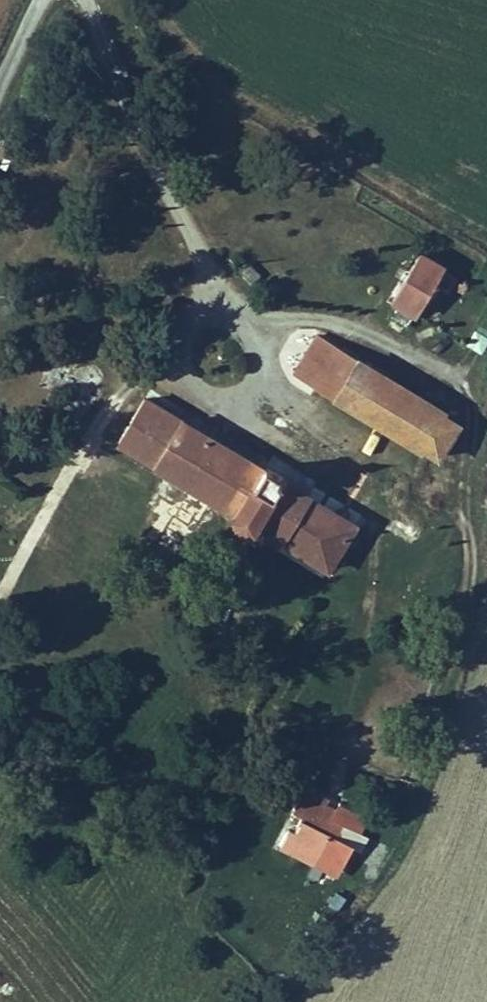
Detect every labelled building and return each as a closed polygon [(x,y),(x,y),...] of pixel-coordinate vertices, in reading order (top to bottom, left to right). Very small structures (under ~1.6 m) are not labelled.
[(394,280),(420,295),(449,246),(425,230),(394,280)] [(420,295),(463,323),(486,284),(486,271),(449,246),(420,295)] [(297,348),(318,362),(340,325),(319,311),(297,348)] [(340,325),(318,362),(441,437),(452,418),(459,421),(469,404),(340,325)] [(190,470),(180,483),(210,502),(220,486),(245,501),(241,509),(255,518),(261,509),(290,525),(315,480),(323,465),(277,438),(267,454),(146,383),(120,429),(190,470)] [(315,480),(290,525),(335,553),(363,507),(354,502),(358,495),(348,489),(343,496),(315,480)] [(297,832),(313,839),(319,829),(333,835),(363,848),(372,828),(354,822),(362,805),(377,812),(380,804),(353,790),(319,773),(309,796),(318,801),(312,816),(305,814),(297,832)] [(319,829),(313,839),(329,845),(333,835),(319,829)] [(333,835),(329,845),(358,858),(363,848),(333,835)]
